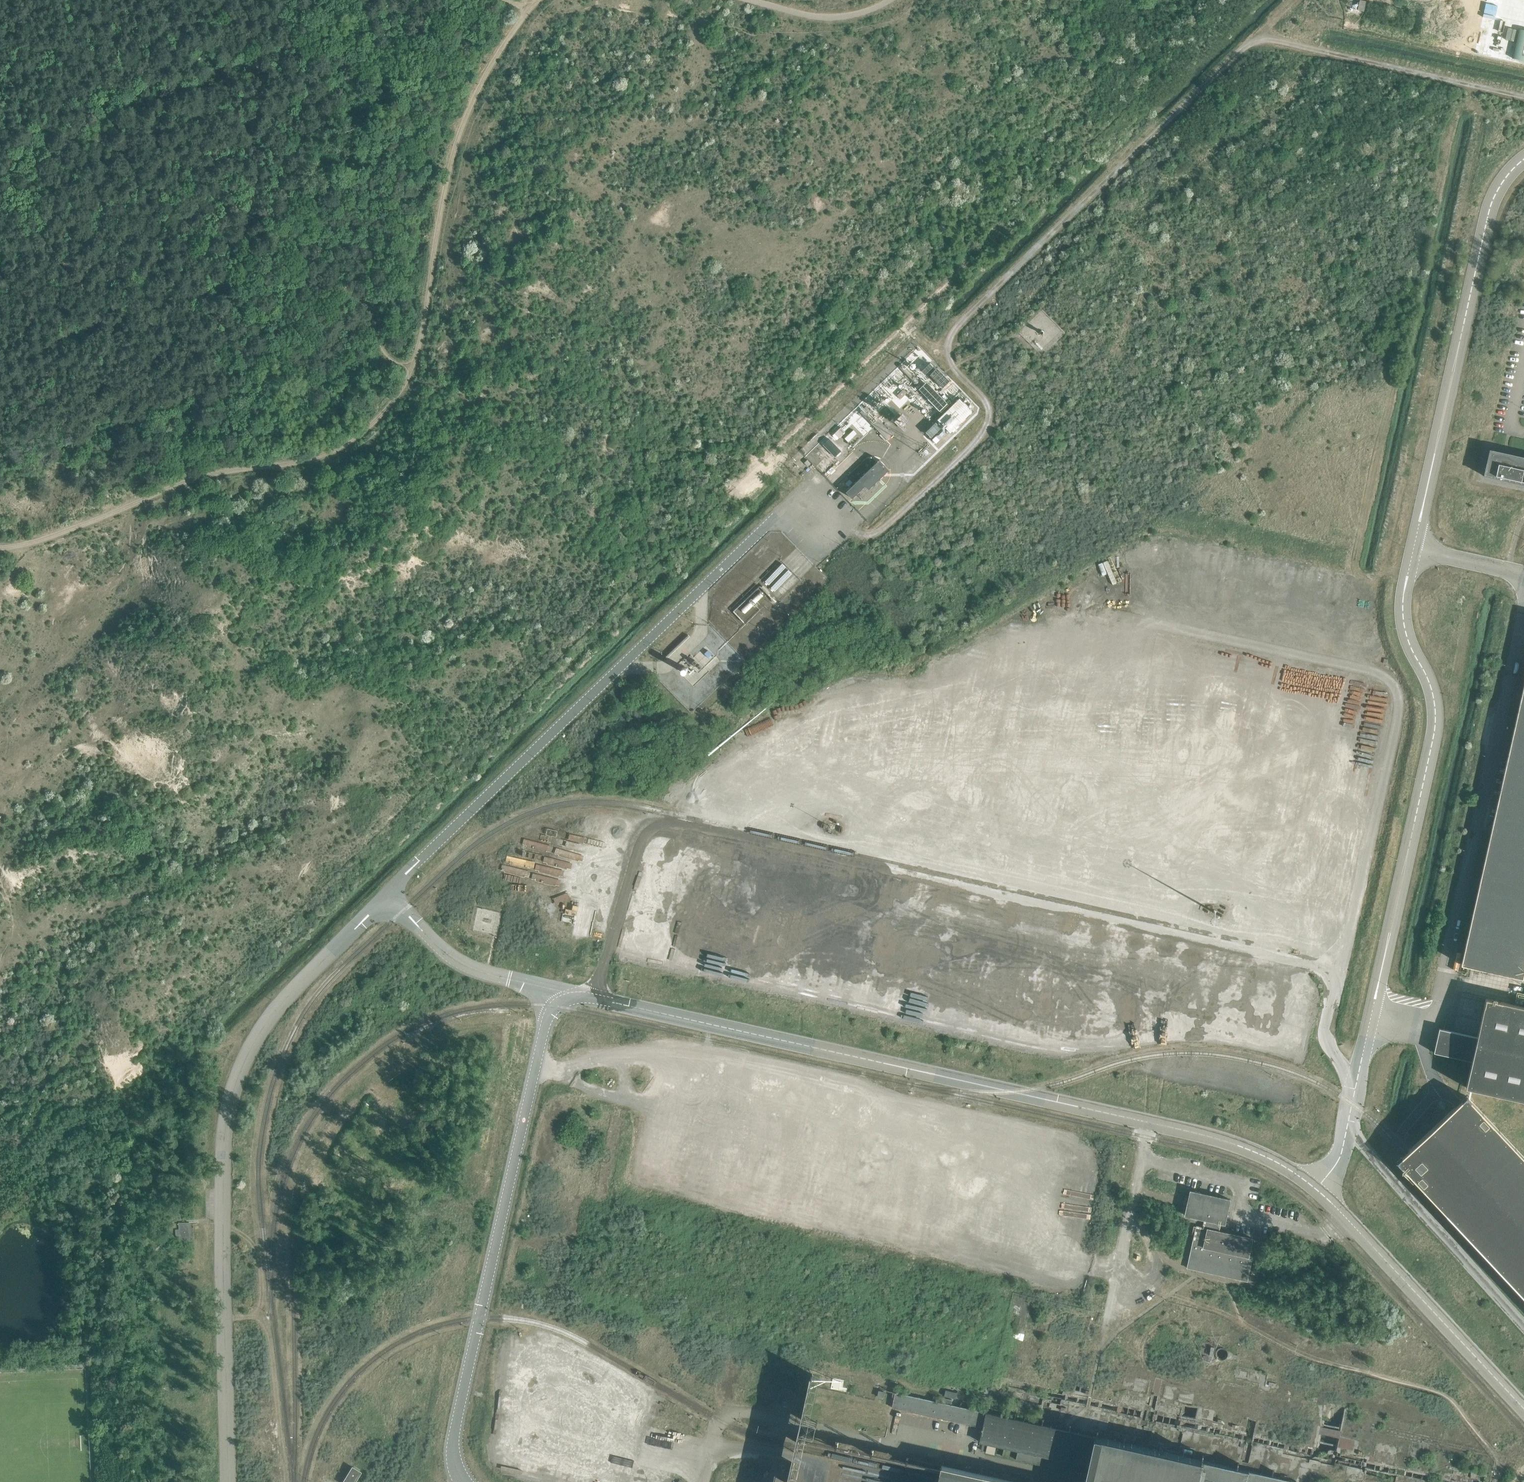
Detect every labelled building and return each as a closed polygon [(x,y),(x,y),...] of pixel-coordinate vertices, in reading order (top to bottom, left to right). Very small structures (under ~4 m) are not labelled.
[(1366,1),(1360,0),(1357,10),(1363,11),(1366,1)] [(927,382),(920,390),(942,411),(949,403),(927,382)] [(950,431),(958,424),(964,419),(971,411),(959,399),(939,419),(950,431)] [(893,434),(866,406),(860,412),(887,440),(893,434)] [(845,431),(841,427),(835,433),(839,438),(845,432),(845,431)] [(821,443),(834,457),(841,451),(827,436),(821,443)] [(1519,456),(1518,456),(1505,453),(1504,453),(1491,450),(1490,449),(1489,451),(1490,451),(1484,475),(1484,476),(1497,479),(1500,479),(1500,480),(1502,480),(1503,480),(1516,483),(1517,483),(1523,485),(1523,457),(1519,456)] [(855,475),(859,478),(876,461),(873,458),(862,468),(855,475)] [(866,486),(869,489),(889,470),(879,460),(846,492),(852,498),(866,486)] [(853,476),(855,475),(862,468),(859,465),(850,473),(853,476)] [(1485,857),(1461,964),(1522,978),(1523,971),(1523,682),(1485,857)] [(565,908),(564,913),(577,915),(578,905),(572,904),(572,909),(565,908)] [(1486,998),(1477,1037),(1439,1028),(1434,1052),(1472,1061),(1466,1087),(1523,1100),(1523,1007),(1486,998)] [(1397,1162),(1399,1165),(1416,1182),(1433,1200),(1447,1215),(1467,1237),(1523,1298),(1523,1157),(1522,1154),(1508,1140),(1499,1131),(1491,1121),(1470,1099),(1467,1096),(1461,1101),(1458,1104),(1454,1108),(1440,1121),(1412,1147),(1405,1154),(1397,1162)] [(1196,1226),(1187,1268),(1247,1281),(1252,1257),(1249,1256),(1252,1239),(1219,1231),(1220,1223),(1224,1224),(1230,1199),(1190,1191),(1184,1215),(1204,1219),(1203,1227),(1196,1226)] [(918,1214),(915,1223),(927,1227),(930,1217),(918,1214)] [(175,1228),(176,1241),(191,1240),(190,1221),(178,1221),(178,1228),(175,1228)] [(892,1396),(895,1397),(892,1407),(971,1425),(971,1423),(983,1426),(983,1427),(983,1428),(980,1442),(983,1442),(987,1443),(1018,1450),(1017,1455),(1016,1459),(1042,1465),(1044,1456),(1049,1457),(1088,1466),(1085,1481),(1295,1481),(1112,1441),(986,1413),(985,1412),(986,1409),(969,1406),(968,1409),(954,1406),(956,1399),(957,1393),(945,1390),(944,1396),(952,1398),(951,1405),(950,1405),(951,1400),(942,1398),(941,1403),(896,1392),(893,1392),(892,1396)] [(1327,1435),(1324,1442),(1336,1446),(1342,1429),(1324,1423),(1320,1433),(1327,1435)] [(1334,1461),(1310,1455),(1308,1465),(1331,1471),(1334,1461)] [(1075,1463),(1073,1469),(1085,1472),(1087,1466),(1075,1463)] [(361,1472),(352,1467),(343,1481),(354,1481),(361,1472)]
